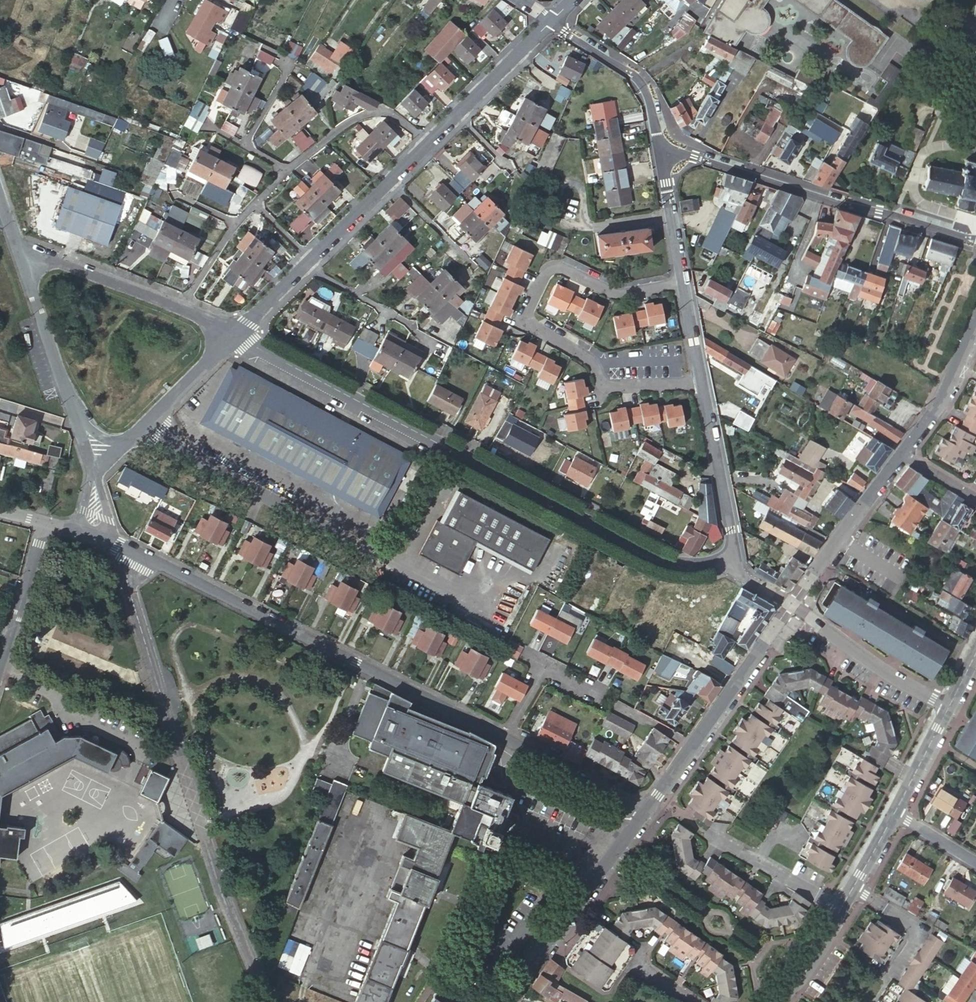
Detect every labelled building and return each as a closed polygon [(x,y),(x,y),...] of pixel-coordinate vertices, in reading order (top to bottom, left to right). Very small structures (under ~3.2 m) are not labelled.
[(92,8),(98,10),(102,0),(96,0),(92,8)] [(211,25),(214,20),(220,24),(226,12),(205,0),(204,0),(195,16),(207,23),(211,25)] [(254,0),(245,0),(243,8),(237,6),(230,28),(243,33),(254,0)] [(430,13),(434,8),(440,0),(428,0),(422,8),(430,13)] [(512,7),(501,0),(500,0),(492,9),(501,18),(512,7)] [(600,0),(598,0),(594,4),(603,13),(608,9),(600,0)] [(624,25),(639,10),(644,5),(645,4),(641,0),(621,0),(610,11),(624,25)] [(702,32),(706,34),(733,47),(745,29),(746,30),(747,31),(749,32),(750,33),(752,33),(754,33),(756,33),(758,33),(760,32),(761,31),(763,30),(765,29),(766,28),(767,26),(767,25),(768,24),(768,22),(768,21),(768,19),(768,18),(768,16),(767,14),(766,12),(765,11),(763,9),(762,8),(760,7),(766,0),(721,0),(702,32)] [(835,0),(796,0),(852,39),(849,43),(848,45),(847,46),(847,48),(846,50),(846,51),(846,53),(846,54),(847,55),(847,57),(848,58),(848,59),(849,60),(850,61),(851,62),(853,64),(854,64),(855,65),(856,65),(858,65),(859,66),(861,66),(861,65),(862,65),(864,65),(865,65),(866,64),(867,63),(868,63),(870,61),(887,37),(835,0)] [(644,5),(639,10),(641,13),(647,7),(644,5)] [(506,23),(501,18),(492,9),(478,22),(492,36),(506,23)] [(610,38),(624,25),(610,11),(597,25),(610,38)] [(690,13),(680,27),(687,34),(692,27),(694,23),(697,17),(690,13)] [(208,30),(211,25),(207,23),(195,16),(186,33),(208,45),(215,33),(208,30)] [(439,62),(445,56),(464,34),(449,21),(424,50),(439,62)] [(687,34),(680,27),(670,34),(675,41),(687,34)] [(697,29),(692,27),(686,37),(692,40),(697,29)] [(155,33),(148,29),(136,48),(143,52),(155,33)] [(706,34),(702,32),(697,29),(692,40),(692,41),(701,45),(706,34)] [(621,50),(635,35),(631,31),(617,46),(621,50)] [(730,59),(733,47),(706,34),(701,45),(730,59)] [(465,35),(452,49),(466,63),(480,49),(465,35)] [(166,36),(158,40),(161,47),(151,64),(162,69),(166,59),(173,57),(166,36)] [(282,53),(295,60),(301,49),(288,42),(282,53)] [(318,44),(309,58),(313,61),(321,66),(321,67),(330,72),(339,58),(323,48),(324,46),(319,44),(319,45),(318,44)] [(730,59),(701,45),(700,48),(727,62),(730,59)] [(273,56),(259,49),(255,58),(269,65),(273,56)] [(577,81),(584,63),(566,55),(558,73),(569,78),(577,81)] [(309,58),(304,64),(304,65),(309,67),(313,61),(309,58)] [(321,66),(313,61),(309,67),(318,72),(321,67),(321,66)] [(439,62),(420,81),(430,92),(436,86),(440,90),(453,76),(439,62)] [(878,109),(902,71),(889,63),(880,76),(888,82),(874,100),(869,97),(865,102),(878,109)] [(798,111),(811,87),(793,78),(770,66),(765,74),(799,92),(794,100),(778,91),(774,98),(777,99),(774,103),(760,94),(757,100),(765,105),(764,107),(771,109),(764,121),(748,113),(739,128),(754,137),(754,138),(764,143),(773,127),(772,126),(775,120),(776,121),(786,105),(797,111),(798,111)] [(229,72),(225,82),(230,85),(240,90),(249,72),(239,67),(235,75),(229,72)] [(811,87),(817,78),(799,68),(793,78),(811,87)] [(257,76),(249,72),(240,90),(251,95),(260,78),(257,76)] [(287,98),(282,102),(286,106),(285,107),(292,116),(308,103),(307,102),(325,83),(312,72),(300,86),(307,92),(303,97),(300,94),(291,102),(287,98)] [(569,78),(558,73),(555,79),(565,85),(569,78)] [(712,86),(716,80),(717,79),(710,75),(708,79),(706,82),(712,86)] [(3,86),(29,95),(29,93),(40,97),(23,133),(29,135),(44,102),(48,94),(0,77),(0,84),(3,86)] [(309,104),(308,103),(292,116),(300,125),(308,118),(310,120),(316,115),(315,113),(316,112),(312,109),(311,107),(317,99),(318,101),(336,83),(332,79),(309,104)] [(540,93),(543,87),(529,79),(526,85),(540,93)] [(687,123),(679,126),(690,133),(693,128),(694,128),(698,121),(703,124),(718,99),(717,99),(726,85),(716,80),(712,86),(711,88),(697,111),(693,118),(691,120),(690,121),(687,123)] [(350,87),(344,84),(340,92),(335,90),(330,99),(352,111),(356,103),(367,109),(373,108),(377,102),(365,95),(360,93),(350,87)] [(568,96),(571,89),(561,84),(557,92),(568,96)] [(214,100),(231,108),(240,90),(230,85),(227,91),(221,88),(214,100)] [(3,86),(0,87),(0,117),(22,108),(18,97),(9,100),(3,86)] [(399,103),(408,111),(413,117),(427,103),(412,89),(399,103)] [(263,107),(266,102),(251,95),(240,90),(231,108),(242,114),(244,109),(246,105),(253,109),(256,103),(263,107)] [(96,111),(48,94),(44,102),(47,103),(66,110),(112,126),(116,118),(96,111)] [(523,97),(514,116),(525,122),(535,103),(531,101),(523,97)] [(673,107),(670,109),(673,115),(679,126),(687,123),(690,121),(691,120),(693,118),(697,111),(693,106),(692,105),(691,103),(688,97),(680,102),(679,101),(676,104),(673,107)] [(595,130),(617,126),(613,101),(591,105),(595,130)] [(829,188),(878,109),(865,102),(860,109),(863,110),(843,142),(835,139),(838,133),(833,132),(833,133),(821,126),(816,135),(823,139),(833,144),(825,157),(820,165),(810,182),(829,188)] [(47,103),(44,113),(63,120),(66,110),(47,103)] [(399,103),(393,109),(402,117),(408,111),(399,103)] [(535,103),(525,122),(535,127),(536,124),(546,129),(553,116),(543,111),(545,109),(535,103)] [(188,115),(201,124),(207,113),(193,105),(188,115)] [(789,123),(797,111),(786,105),(776,121),(787,127),(789,123)] [(0,117),(0,124),(29,113),(27,106),(22,108),(0,117)] [(289,118),(292,116),(285,107),(269,120),(277,129),(289,118)] [(525,122),(514,116),(513,119),(501,112),(497,120),(508,126),(500,142),(509,146),(515,139),(525,122)] [(69,122),(44,113),(38,130),(63,140),(69,122)] [(197,132),(201,124),(188,115),(183,124),(197,132)] [(300,125),(292,116),(289,118),(277,129),(268,137),(276,146),(284,138),(299,126),(300,125)] [(371,132),(360,121),(357,122),(362,127),(368,134),(371,132)] [(368,134),(382,148),(390,140),(394,144),(398,140),(398,136),(382,121),(371,132),(368,134)] [(525,122),(515,139),(526,144),(535,127),(525,122)] [(143,178),(154,182),(164,163),(171,148),(176,139),(130,123),(125,136),(140,141),(140,139),(152,142),(152,140),(160,142),(152,158),(151,158),(143,178)] [(223,123),(219,129),(224,132),(227,134),(232,136),(236,130),(223,123)] [(795,129),(796,125),(789,123),(787,127),(772,152),(779,156),(779,157),(789,164),(801,144),(790,138),(795,129)] [(823,139),(816,135),(803,128),(796,125),(795,129),(799,130),(821,143),(823,139)] [(622,152),(617,126),(595,130),(600,155),(622,152)] [(915,153),(925,131),(914,126),(904,148),(915,153)] [(368,162),(382,148),(368,134),(362,127),(355,134),(362,141),(354,148),(368,162)] [(39,163),(93,181),(95,173),(37,154),(40,144),(0,130),(0,151),(39,163)] [(550,135),(534,173),(547,179),(566,139),(553,132),(550,135)] [(314,142),(308,136),(297,146),(302,151),(314,142)] [(902,182),(915,153),(904,148),(903,150),(898,161),(883,154),(886,147),(885,146),(876,142),(868,161),(892,173),(890,177),(902,182)] [(903,150),(887,143),(885,146),(886,147),(883,154),(898,161),(903,150)] [(83,154),(96,158),(101,150),(86,144),(83,154)] [(211,169),(216,158),(220,150),(210,145),(209,149),(207,153),(203,152),(206,147),(200,144),(193,160),(211,169)] [(181,153),(171,148),(164,164),(174,169),(181,153)] [(469,150),(455,164),(457,167),(471,153),(469,150)] [(600,155),(604,181),(626,177),(622,152),(600,155)] [(464,188),(485,167),(471,153),(457,167),(461,171),(454,178),(464,188)] [(234,167),(217,158),(216,158),(211,169),(229,177),(234,167)] [(967,160),(967,159),(965,159),(966,161),(965,166),(961,168),(961,172),(953,170),(953,168),(951,168),(951,170),(942,168),(942,166),(941,166),(941,167),(930,165),(930,164),(929,164),(928,165),(927,165),(926,166),(928,167),(924,186),(922,186),(922,187),(924,188),(924,190),(925,190),(926,188),(936,190),(936,192),(937,192),(937,191),(947,193),(946,194),(948,195),(949,193),(959,195),(957,205),(955,206),(956,208),(958,207),(971,210),(972,212),(974,211),(973,209),(975,198),(975,162),(967,160)] [(196,174),(206,179),(211,169),(193,160),(187,170),(192,172),(191,173),(195,175),(196,174)] [(332,160),(323,171),(332,179),(341,167),(332,160)] [(804,180),(810,182),(820,165),(813,160),(802,179),(804,180)] [(154,182),(153,185),(166,190),(166,183),(174,183),(174,169),(164,164),(164,163),(154,182)] [(262,173),(243,164),(237,176),(256,186),(262,173)] [(103,169),(99,181),(112,185),(116,173),(103,169)] [(211,169),(206,179),(207,180),(200,195),(224,206),(231,192),(224,188),(229,177),(211,169)] [(306,185),(304,186),(307,189),(308,188),(317,197),(331,182),(319,171),(311,180),(306,174),(301,180),(306,185)] [(709,237),(718,241),(722,243),(727,233),(730,225),(751,181),(725,173),(721,188),(716,187),(713,196),(728,200),(724,207),(723,206),(709,237)] [(626,177),(604,181),(609,207),(631,203),(626,177)] [(141,183),(152,187),(153,185),(154,182),(143,178),(141,183)] [(87,179),(82,193),(66,188),(53,228),(106,245),(119,205),(112,203),(116,189),(93,181),(87,179)] [(463,189),(453,179),(445,187),(441,183),(428,196),(442,210),(458,194),(463,189)] [(751,181),(730,225),(742,231),(745,224),(746,224),(754,204),(753,204),(763,184),(751,181)] [(340,191),(331,182),(317,197),(325,205),(340,191)] [(149,195),(158,198),(162,190),(153,186),(149,195)] [(777,188),(769,186),(762,199),(769,203),(777,188)] [(302,211),(317,197),(308,188),(307,189),(299,197),(297,195),(294,199),(296,201),(294,203),(302,211)] [(777,188),(769,203),(759,223),(781,234),(788,221),(791,223),(803,200),(801,196),(777,188)] [(481,218),(494,205),(486,196),(483,200),(473,210),(477,214),(481,218)] [(329,210),(324,206),(325,205),(317,197),(302,211),(293,221),(289,225),(298,235),(309,224),(307,223),(311,219),(316,224),(329,210)] [(409,206),(399,197),(385,212),(390,217),(394,221),(395,220),(409,206)] [(471,208),(473,210),(483,200),(481,198),(471,208)] [(679,201),(681,212),(693,210),(691,199),(679,201)] [(458,225),(466,233),(481,218),(477,214),(473,210),(471,208),(468,204),(466,202),(452,216),(459,223),(458,225)] [(836,208),(821,203),(817,218),(815,235),(814,236),(810,245),(814,246),(815,244),(818,245),(823,235),(830,236),(832,222),(836,208)] [(481,218),(489,226),(503,213),(494,205),(481,218)] [(171,206),(168,213),(165,212),(162,212),(161,216),(161,218),(163,219),(162,221),(147,213),(148,211),(141,208),(136,219),(157,231),(150,245),(153,246),(149,254),(164,262),(167,257),(175,240),(180,229),(187,216),(188,213),(171,206)] [(207,214),(191,206),(187,217),(202,224),(207,214)] [(841,210),(836,208),(832,222),(830,236),(836,238),(832,249),(819,279),(819,280),(830,284),(834,275),(839,262),(851,236),(860,215),(855,214),(841,210)] [(394,221),(390,217),(386,222),(389,224),(397,232),(402,227),(395,220),(394,221)] [(481,235),(489,226),(481,218),(466,233),(474,242),(475,241),(477,243),(483,237),(481,235)] [(759,223),(753,234),(774,245),(781,234),(759,223)] [(389,224),(376,237),(384,245),(397,232),(389,224)] [(898,227),(890,225),(878,262),(879,263),(876,270),(886,272),(893,251),(899,233),(900,228),(898,227)] [(647,228),(597,235),(600,256),(650,248),(647,228)] [(180,229),(175,240),(191,248),(193,249),(198,238),(180,229)] [(562,236),(549,231),(548,233),(542,231),(537,242),(556,251),(562,236)] [(251,259),(263,244),(258,240),(260,237),(256,233),(254,237),(248,232),(236,246),(242,251),(251,259)] [(397,232),(384,245),(399,260),(413,247),(397,232)] [(899,233),(893,251),(910,256),(916,239),(899,233)] [(753,234),(745,250),(754,255),(776,267),(785,251),(774,245),(753,234)] [(384,245),(376,237),(350,262),(357,271),(369,260),(384,245)] [(946,269),(955,246),(940,241),(931,238),(925,257),(942,262),(939,272),(941,273),(939,279),(939,280),(938,282),(932,280),(936,270),(929,267),(928,272),(925,271),(921,283),(919,289),(927,292),(929,286),(932,287),(926,300),(933,302),(938,290),(940,286),(946,269)] [(188,260),(188,258),(193,249),(191,248),(175,240),(167,257),(182,264),(185,258),(188,260)] [(714,251),(717,252),(721,246),(722,243),(718,241),(714,251)] [(273,251),(263,244),(251,259),(260,267),(273,251)] [(389,269),(399,280),(408,271),(409,270),(399,260),(384,245),(369,260),(383,275),(389,269)] [(516,284),(531,254),(512,245),(504,261),(509,264),(473,337),(492,346),(497,337),(495,336),(496,333),(498,334),(501,330),(495,327),(502,314),(507,317),(509,312),(507,311),(508,308),(516,293),(517,290),(520,291),(522,287),(516,284)] [(721,246),(717,252),(725,255),(728,250),(721,246)] [(817,268),(813,278),(819,280),(819,279),(832,249),(826,247),(821,258),(817,268)] [(188,258),(203,266),(208,257),(193,249),(188,258)] [(222,278),(232,286),(239,276),(251,259),(242,251),(242,252),(240,250),(222,274),(224,275),(222,278)] [(821,258),(806,252),(801,261),(817,268),(821,258)] [(490,263),(481,254),(475,260),(484,269),(490,263)] [(251,259),(239,276),(248,283),(249,282),(252,284),(254,286),(261,277),(259,276),(263,270),(260,267),(251,259)] [(903,276),(906,264),(900,261),(896,274),(903,276)] [(839,262),(834,275),(853,282),(862,285),(867,272),(839,262)] [(921,283),(925,271),(906,264),(903,276),(896,297),(900,298),(900,296),(903,296),(907,283),(909,278),(915,280),(921,283)] [(406,287),(423,305),(438,291),(429,282),(430,281),(412,266),(409,270),(408,271),(415,278),(406,287)] [(438,291),(452,277),(443,268),(430,281),(429,282),(438,291)] [(743,322),(748,324),(768,285),(758,279),(744,272),(729,302),(724,311),(736,318),(743,322)] [(862,285),(853,282),(849,292),(847,298),(856,301),(858,295),(866,297),(876,276),(867,272),(862,285)] [(853,282),(834,275),(830,284),(830,285),(849,292),(853,282)] [(830,285),(830,284),(819,280),(813,278),(807,276),(801,291),(825,299),(830,285)] [(886,279),(876,276),(866,297),(877,302),(886,279)] [(460,285),(452,277),(438,291),(446,299),(456,307),(462,301),(457,296),(464,289),(460,285)] [(713,297),(716,299),(717,297),(724,301),(725,300),(730,290),(709,279),(703,290),(713,296),(713,297)] [(592,325),(602,306),(592,301),(591,303),(588,302),(589,300),(585,298),(583,300),(570,294),(572,291),(567,289),(566,291),(564,290),(565,288),(555,283),(546,302),(562,311),(564,308),(577,314),(575,317),(592,325)] [(456,307),(446,299),(438,291),(423,305),(440,323),(449,313),(456,320),(463,313),(456,307)] [(758,330),(763,332),(783,295),(778,292),(758,330)] [(695,295),(697,307),(709,313),(713,305),(695,295)] [(306,301),(329,313),(330,307),(311,297),(306,301)] [(716,299),(713,305),(724,311),(729,302),(725,300),(724,301),(717,297),(716,299)] [(295,317),(321,331),(331,314),(329,313),(306,301),(304,300),(295,317)] [(611,316),(615,337),(633,334),(632,328),(639,326),(662,322),(659,303),(651,305),(647,305),(647,303),(642,304),(643,309),(624,313),(611,316)] [(331,314),(321,331),(338,340),(336,344),(342,347),(354,326),(331,314)] [(363,327),(358,337),(372,345),(377,335),(363,327)] [(358,337),(357,337),(352,346),(373,358),(370,363),(377,366),(379,362),(390,368),(396,357),(378,348),(372,345),(358,337)] [(703,337),(705,350),(744,373),(749,364),(726,351),(703,337)] [(402,347),(401,346),(384,338),(378,348),(396,357),(402,347)] [(414,367),(420,356),(425,346),(411,339),(406,349),(402,347),(396,357),(414,367)] [(526,343),(518,339),(510,357),(531,367),(538,371),(535,376),(550,383),(558,366),(551,362),(548,361),(549,359),(537,353),(531,350),(534,345),(530,342),(529,345),(526,343)] [(770,346),(757,339),(747,354),(784,376),(795,358),(771,344),(770,346)] [(891,345),(887,352),(892,355),(896,347),(891,345)] [(451,347),(449,346),(442,360),(445,361),(451,347)] [(414,367),(422,372),(428,361),(420,356),(414,367)] [(390,368),(391,369),(402,374),(400,376),(407,380),(414,367),(396,357),(390,368)] [(749,364),(744,373),(757,381),(762,372),(749,364)] [(870,392),(861,408),(870,413),(873,415),(880,403),(889,389),(876,380),(861,371),(851,365),(848,370),(868,382),(864,389),(870,392)] [(398,465),(404,454),(366,434),(292,394),(238,366),(237,366),(232,377),(398,465)] [(757,381),(771,389),(776,380),(770,376),(762,372),(757,381)] [(376,508),(398,465),(232,377),(209,419),(376,508)] [(581,379),(563,382),(567,406),(568,413),(563,414),(566,431),(585,427),(583,419),(582,416),(585,415),(584,410),(581,396),(587,395),(586,390),(584,390),(583,387),(581,379)] [(753,386),(768,395),(771,389),(757,381),(753,386)] [(794,382),(790,389),(801,396),(805,389),(794,382)] [(462,397),(434,384),(426,401),(453,415),(454,413),(456,414),(461,405),(459,404),(462,397)] [(484,385),(480,393),(496,401),(500,393),(484,385)] [(829,389),(819,406),(831,413),(842,419),(852,402),(837,394),(829,389)] [(963,414),(967,416),(960,429),(956,427),(948,441),(943,439),(935,453),(954,464),(958,457),(963,459),(967,452),(972,455),(975,448),(975,447),(971,444),(975,435),(975,390),(963,414)] [(496,401),(480,393),(465,421),(481,429),(496,401)] [(624,407),(619,408),(620,410),(616,411),(608,413),(612,431),(628,428),(627,425),(634,423),(642,422),(642,425),(659,422),(666,421),(667,427),(683,424),(680,405),(671,406),(668,407),(668,405),(656,407),(655,403),(647,405),(644,406),(643,403),(639,404),(639,407),(625,409),(624,407)] [(870,424),(897,442),(903,433),(901,431),(879,419),(873,415),(870,413),(861,408),(858,406),(854,412),(870,423),(870,424)] [(541,430),(511,410),(505,420),(538,437),(541,430)] [(35,421),(17,415),(10,437),(31,443),(34,433),(32,433),(35,421)] [(538,437),(505,420),(502,424),(495,437),(529,455),(538,438),(538,437)] [(852,425),(862,430),(865,426),(854,420),(852,425)] [(7,444),(9,437),(4,436),(6,429),(0,428),(0,442),(7,444)] [(34,433),(31,443),(38,445),(41,436),(34,433)] [(865,465),(875,472),(893,448),(873,436),(865,446),(867,448),(857,461),(865,465)] [(816,467),(823,471),(826,465),(818,460),(826,447),(810,440),(798,458),(816,467)] [(673,459),(675,454),(662,447),(660,451),(644,441),(639,448),(636,454),(645,459),(633,481),(674,503),(676,504),(682,492),(670,485),(676,474),(670,471),(655,463),(661,453),(673,459)] [(49,456),(46,455),(29,450),(7,444),(0,442),(0,453),(16,457),(25,460),(46,465),(49,456)] [(49,444),(46,455),(49,456),(50,456),(59,458),(62,448),(49,444)] [(655,463),(670,471),(675,460),(673,459),(661,453),(655,463)] [(798,458),(790,453),(779,472),(804,486),(816,467),(798,458)] [(51,489),(59,458),(50,456),(47,468),(46,468),(41,487),(51,489)] [(586,479),(589,481),(596,468),(574,456),(571,462),(565,459),(558,471),(583,484),(586,479)] [(25,460),(16,457),(14,464),(23,467),(25,460)] [(900,477),(895,483),(907,492),(913,496),(927,507),(941,519),(949,508),(957,495),(950,490),(941,504),(940,503),(938,507),(918,491),(927,479),(920,474),(921,473),(909,466),(900,477)] [(135,472),(124,467),(117,482),(128,487),(129,484),(154,497),(154,495),(161,499),(167,487),(135,472)] [(808,501),(825,472),(823,471),(816,467),(804,486),(798,496),(808,501)] [(861,491),(867,483),(853,473),(846,483),(861,491)] [(716,524),(709,478),(700,477),(702,517),(716,524)] [(182,495),(168,488),(165,495),(179,504),(182,495)] [(823,506),(840,519),(853,501),(837,488),(823,506)] [(786,499),(778,511),(786,516),(792,506),(798,496),(785,489),(781,496),(786,499)] [(550,538),(460,491),(443,523),(437,520),(419,553),(459,575),(477,541),(533,570),(550,538)] [(913,496),(907,492),(903,497),(904,501),(900,507),(896,508),(892,512),(894,514),(890,520),(897,525),(895,528),(909,534),(927,507),(913,496)] [(957,495),(949,508),(955,512),(961,502),(962,503),(964,499),(957,495)] [(144,529),(174,543),(185,521),(183,520),(193,500),(185,496),(181,506),(177,504),(170,517),(155,508),(144,529)] [(645,499),(638,512),(649,518),(656,505),(645,499)] [(949,508),(941,519),(958,529),(971,509),(962,503),(961,502),(955,512),(949,508)] [(223,509),(214,505),(210,514),(215,517),(216,515),(219,516),(223,509)] [(786,516),(801,523),(811,529),(819,518),(803,509),(802,511),(792,506),(786,516)] [(759,526),(813,555),(821,543),(822,543),(826,537),(811,529),(801,523),(797,529),(766,512),(759,526)] [(200,535),(208,539),(211,533),(219,516),(216,515),(215,517),(210,514),(207,520),(201,517),(194,531),(200,534),(200,535)] [(211,533),(208,539),(216,543),(217,542),(222,545),(229,531),(223,528),(226,522),(221,520),(222,517),(219,516),(211,533)] [(645,528),(644,530),(644,531),(659,538),(664,527),(644,517),(640,525),(645,528)] [(722,536),(716,524),(702,517),(695,529),(686,525),(675,547),(682,550),(694,556),(707,533),(714,542),(722,536)] [(958,529),(941,519),(934,530),(927,541),(944,551),(958,529)] [(247,520),(241,531),(247,534),(253,523),(247,520)] [(975,536),(975,531),(972,528),(968,535),(974,539),(975,536)] [(962,532),(958,529),(944,551),(949,553),(958,538),(962,532)] [(243,557),(251,561),(261,541),(263,538),(260,537),(259,539),(253,536),(251,542),(245,539),(238,553),(243,556),(243,557)] [(261,541),(251,561),(260,565),(260,564),(265,567),(272,554),(266,551),(270,545),(264,542),(265,539),(263,538),(261,541)] [(301,548),(296,558),(302,561),(303,559),(306,560),(310,553),(301,548)] [(330,563),(310,553),(306,560),(309,562),(308,564),(313,567),(310,572),(315,575),(323,579),(330,563)] [(762,562),(755,572),(768,579),(776,583),(788,590),(806,565),(792,557),(780,574),(762,562)] [(295,583),(306,560),(303,559),(302,561),(296,558),(293,564),(289,562),(282,576),(287,578),(287,579),(295,583)] [(306,560),(295,583),(303,587),(303,586),(309,589),(315,575),(310,572),(313,567),(308,564),(309,562),(306,560)] [(960,597),(971,578),(954,568),(944,586),(945,589),(960,597)] [(353,575),(342,569),(337,579),(340,581),(345,584),(347,581),(349,583),(353,575)] [(913,579),(912,578),(911,580),(910,581),(921,587),(926,580),(917,573),(913,579)] [(330,601),(338,605),(349,583),(347,581),(345,584),(340,581),(337,587),(331,584),(325,597),(331,600),(330,601)] [(860,597),(835,582),(829,590),(821,604),(827,607),(824,612),(846,626),(930,676),(932,673),(940,678),(944,670),(937,665),(947,649),(920,633),(922,631),(921,629),(915,625),(914,625),(912,628),(875,605),(876,603),(876,601),(870,598),(868,598),(866,601),(865,600),(860,597)] [(349,583),(338,605),(346,610),(347,609),(351,611),(352,612),(359,598),(353,595),(356,589),(351,586),(352,584),(349,583)] [(374,587),(367,583),(361,596),(368,600),(374,587)] [(724,620),(717,631),(729,638),(738,620),(739,621),(750,605),(755,608),(751,614),(750,615),(750,616),(751,616),(752,617),(753,618),(753,617),(755,617),(737,642),(747,649),(774,610),(773,604),(761,598),(742,587),(736,598),(725,617),(724,620)] [(907,588),(903,596),(915,602),(916,600),(919,595),(907,588)] [(963,617),(970,606),(943,590),(939,597),(948,602),(946,607),(963,617)] [(388,615),(393,605),(390,604),(388,606),(383,603),(381,609),(375,606),(368,620),(374,623),(373,624),(381,627),(388,615)] [(396,606),(393,605),(388,615),(381,627),(390,632),(390,631),(396,634),(402,620),(397,618),(400,612),(394,609),(396,606)] [(738,620),(729,638),(733,640),(737,642),(755,617),(753,617),(753,618),(752,617),(751,616),(750,616),(750,615),(751,614),(755,608),(750,605),(739,621),(738,620)] [(562,621),(537,608),(530,621),(543,629),(544,626),(554,632),(553,634),(566,641),(573,627),(562,621)] [(436,627),(438,623),(417,612),(406,633),(414,637),(418,629),(423,631),(426,625),(431,628),(433,625),(436,627)] [(950,629),(966,637),(971,625),(953,615),(949,628),(950,629)] [(562,621),(573,627),(576,622),(565,616),(562,621)] [(419,647),(425,650),(431,638),(436,627),(433,625),(431,628),(426,625),(423,631),(418,629),(414,637),(411,642),(417,645),(417,646),(419,647)] [(98,653),(102,640),(56,626),(52,639),(98,653)] [(425,650),(433,654),(434,653),(440,656),(446,642),(440,639),(443,634),(438,631),(439,628),(436,627),(431,638),(425,650)] [(451,629),(445,641),(453,645),(459,633),(451,629)] [(948,632),(965,641),(966,637),(950,629),(948,632)] [(717,643),(712,653),(716,655),(710,662),(729,674),(735,666),(722,658),(733,640),(729,638),(717,631),(712,640),(717,643)] [(593,638),(586,652),(599,659),(600,657),(605,659),(604,661),(619,669),(619,667),(624,670),(623,672),(636,679),(643,666),(625,656),(626,655),(619,651),(618,652),(593,638)] [(523,646),(510,639),(504,651),(517,658),(523,646)] [(460,668),(468,672),(480,649),(477,648),(476,650),(470,648),(467,653),(462,650),(455,664),(460,667),(460,668)] [(477,676),(477,675),(483,678),(490,665),(484,662),(487,656),(481,653),(483,651),(480,649),(468,672),(477,676)] [(671,657),(662,653),(653,671),(662,675),(671,657)] [(680,661),(671,657),(662,675),(671,679),(680,661)] [(807,672),(806,669),(782,673),(783,677),(777,677),(770,687),(785,696),(789,690),(807,687),(816,692),(817,690),(824,677),(813,671),(807,672)] [(710,702),(722,684),(708,675),(698,670),(696,673),(698,674),(686,691),(695,692),(710,702)] [(527,685),(502,671),(495,685),(508,692),(509,690),(514,692),(513,695),(520,699),(527,685)] [(883,709),(874,704),(861,697),(858,701),(830,685),(832,681),(824,677),(817,690),(824,695),(819,703),(826,707),(823,713),(838,721),(841,716),(848,720),(853,711),(859,715),(858,717),(865,722),(867,719),(872,722),(877,741),(874,746),(872,745),(868,753),(870,754),(866,761),(877,767),(881,769),(894,746),(892,740),(895,739),(889,715),(886,716),(883,709)] [(476,846),(480,848),(482,844),(489,847),(491,842),(493,843),(499,830),(498,829),(503,817),(511,795),(478,783),(481,775),(483,776),(493,752),(491,751),(493,745),(493,744),(492,743),(474,734),(452,723),(426,710),(398,696),(374,684),(372,689),(370,688),(352,733),(370,741),(368,747),(387,755),(382,768),(426,785),(426,787),(461,802),(449,830),(452,831),(452,833),(477,843),(476,846)] [(770,687),(764,697),(768,700),(778,707),(785,696),(770,687)] [(673,723),(695,692),(686,691),(678,690),(674,694),(670,692),(667,696),(662,705),(657,713),(673,723)] [(654,700),(662,705),(667,696),(659,692),(654,700)] [(785,696),(778,707),(788,714),(801,722),(808,711),(785,696)] [(746,722),(741,718),(739,721),(732,732),(736,735),(731,741),(740,748),(744,750),(741,755),(737,752),(728,746),(724,752),(719,749),(714,756),(710,763),(714,766),(709,773),(718,779),(721,781),(718,786),(715,783),(706,777),(702,784),(697,781),(687,795),(691,798),(687,805),(695,811),(699,814),(696,817),(708,826),(715,815),(717,815),(727,800),(726,800),(738,783),(739,784),(749,769),(748,768),(760,751),(761,752),(771,738),(770,737),(782,719),(783,721),(788,714),(778,707),(768,700),(763,707),(758,703),(753,710),(762,717),(766,720),(763,724),(759,721),(750,715),(746,722)] [(563,749),(560,755),(568,759),(576,763),(584,748),(568,740),(576,724),(549,710),(537,736),(563,749)] [(606,710),(605,711),(599,724),(626,737),(633,723),(628,721),(606,710)] [(958,743),(975,753),(975,713),(958,743)] [(801,722),(788,714),(783,721),(771,738),(761,752),(749,769),(739,784),(727,800),(717,815),(713,820),(730,823),(734,816),(785,745),(801,722)] [(0,736),(0,798),(0,794),(1,793),(1,792),(69,755),(70,756),(72,755),(106,771),(107,771),(109,771),(110,770),(112,770),(113,771),(115,771),(116,770),(117,769),(119,768),(120,767),(121,766),(123,767),(124,765),(128,766),(128,764),(129,762),(129,761),(128,759),(128,758),(127,756),(126,755),(124,753),(122,752),(120,750),(118,749),(117,749),(116,752),(79,735),(63,735),(62,738),(56,728),(49,731),(40,717),(37,715),(0,736)] [(669,737),(653,727),(635,756),(638,758),(634,764),(630,761),(631,760),(622,755),(623,752),(603,741),(602,745),(592,739),(584,754),(620,774),(638,784),(646,770),(647,771),(669,737)] [(850,764),(855,755),(843,748),(800,822),(810,836),(813,830),(822,815),(832,797),(841,781),(850,764)] [(799,856),(830,873),(834,865),(830,863),(834,856),(824,850),(821,848),(823,844),(827,846),(837,852),(840,845),(844,847),(853,832),(848,830),(852,822),(843,817),(839,815),(842,810),(846,813),(855,818),(859,811),(864,813),(872,798),(867,796),(871,789),(862,784),(858,782),(861,777),(865,779),(874,785),(878,777),(873,774),(877,767),(866,761),(855,755),(850,764),(852,764),(842,782),(841,781),(832,797),(833,798),(823,816),(822,815),(813,830),(815,831),(804,849),(803,849),(799,856)] [(167,777),(150,769),(146,777),(143,776),(139,785),(142,786),(139,792),(156,801),(167,777)] [(261,961),(269,980),(271,974),(316,861),(345,789),(347,785),(333,779),(331,784),(316,778),(311,792),(326,798),(284,900),(278,917),(273,930),(270,938),(261,961)] [(967,804),(941,788),(932,803),(958,818),(967,804)] [(784,822),(789,814),(781,809),(776,817),(777,818),(784,822)] [(400,963),(401,964),(407,948),(406,947),(424,903),(426,903),(436,878),(435,877),(452,833),(452,831),(449,830),(404,812),(394,837),(417,846),(411,859),(402,855),(398,863),(402,865),(392,889),(388,888),(385,897),(394,900),(355,1001),(384,1001),(400,963)] [(954,833),(961,822),(954,817),(946,829),(954,833)] [(173,855),(186,838),(161,820),(128,866),(117,858),(112,865),(136,882),(140,875),(137,872),(143,864),(144,865),(153,851),(157,844),(173,855)] [(693,833),(679,824),(674,832),(675,838),(672,838),(676,863),(679,863),(680,870),(695,880),(701,871),(707,876),(705,880),(711,884),(708,889),(722,899),(726,894),(732,898),(736,893),(744,880),(711,857),(706,863),(700,859),(698,861),(693,857),(689,839),(693,833)] [(5,865),(6,860),(6,861),(7,856),(23,858),(25,836),(30,837),(31,828),(13,826),(13,828),(4,827),(4,826),(0,826),(0,865),(5,865)] [(931,869),(905,853),(897,868),(922,884),(931,869)] [(952,878),(950,881),(948,880),(942,888),(945,890),(943,893),(968,908),(975,894),(975,893),(952,878)] [(121,880),(67,896),(72,915),(119,901),(118,897),(126,895),(121,880)] [(740,896),(748,883),(744,880),(736,893),(740,896)] [(801,917),(811,903),(795,892),(790,899),(792,900),(788,905),(770,908),(764,905),(766,903),(759,898),(763,893),(748,883),(740,896),(736,901),(743,906),(739,911),(746,915),(748,914),(763,925),(769,923),(770,926),(796,921),(795,918),(801,917)] [(887,888),(882,897),(899,906),(902,902),(904,898),(887,888)] [(915,915),(924,902),(915,897),(909,907),(907,910),(915,915)] [(907,910),(909,907),(902,902),(899,906),(907,910)] [(592,922),(566,959),(566,964),(603,990),(609,989),(634,953),(634,948),(625,942),(630,935),(628,933),(632,928),(632,926),(650,923),(651,925),(656,928),(654,930),(662,935),(664,932),(673,919),(659,909),(652,911),(651,908),(626,912),(627,915),(620,915),(612,927),(610,930),(597,921),(592,922)] [(673,919),(664,932),(668,934),(677,922),(673,919)] [(898,943),(902,936),(878,919),(874,924),(870,922),(858,940),(862,942),(859,947),(879,961),(883,964),(889,956),(890,957),(899,944),(898,943)] [(677,922),(668,934),(664,940),(671,945),(668,950),(682,960),(686,955),(693,959),(696,954),(705,942),(677,922)] [(944,942),(932,935),(931,934),(920,952),(918,951),(910,964),(911,965),(899,983),(906,989),(911,992),(917,983),(944,942)] [(705,942),(696,954),(701,957),(709,945),(705,942)] [(701,957),(697,963),(703,967),(699,972),(707,977),(711,971),(716,974),(719,993),(715,999),(713,997),(710,1001),(735,1001),(736,999),(735,993),(737,993),(733,969),(730,970),(729,963),(721,957),(723,955),(709,945),(701,957)] [(975,950),(942,1001),(945,1001),(959,1001),(961,999),(962,999),(971,987),(970,986),(975,977),(975,951),(975,950)] [(531,986),(547,996),(551,999),(555,1001),(562,993),(564,988),(554,983),(558,977),(562,969),(561,967),(558,964),(551,959),(531,986)] [(457,993),(442,983),(432,996),(435,998),(432,1001),(451,1001),(457,993)] [(560,996),(571,1001),(586,1001),(580,997),(565,989),(560,996)] [(911,992),(906,989),(897,1001),(926,1001),(911,992)]
